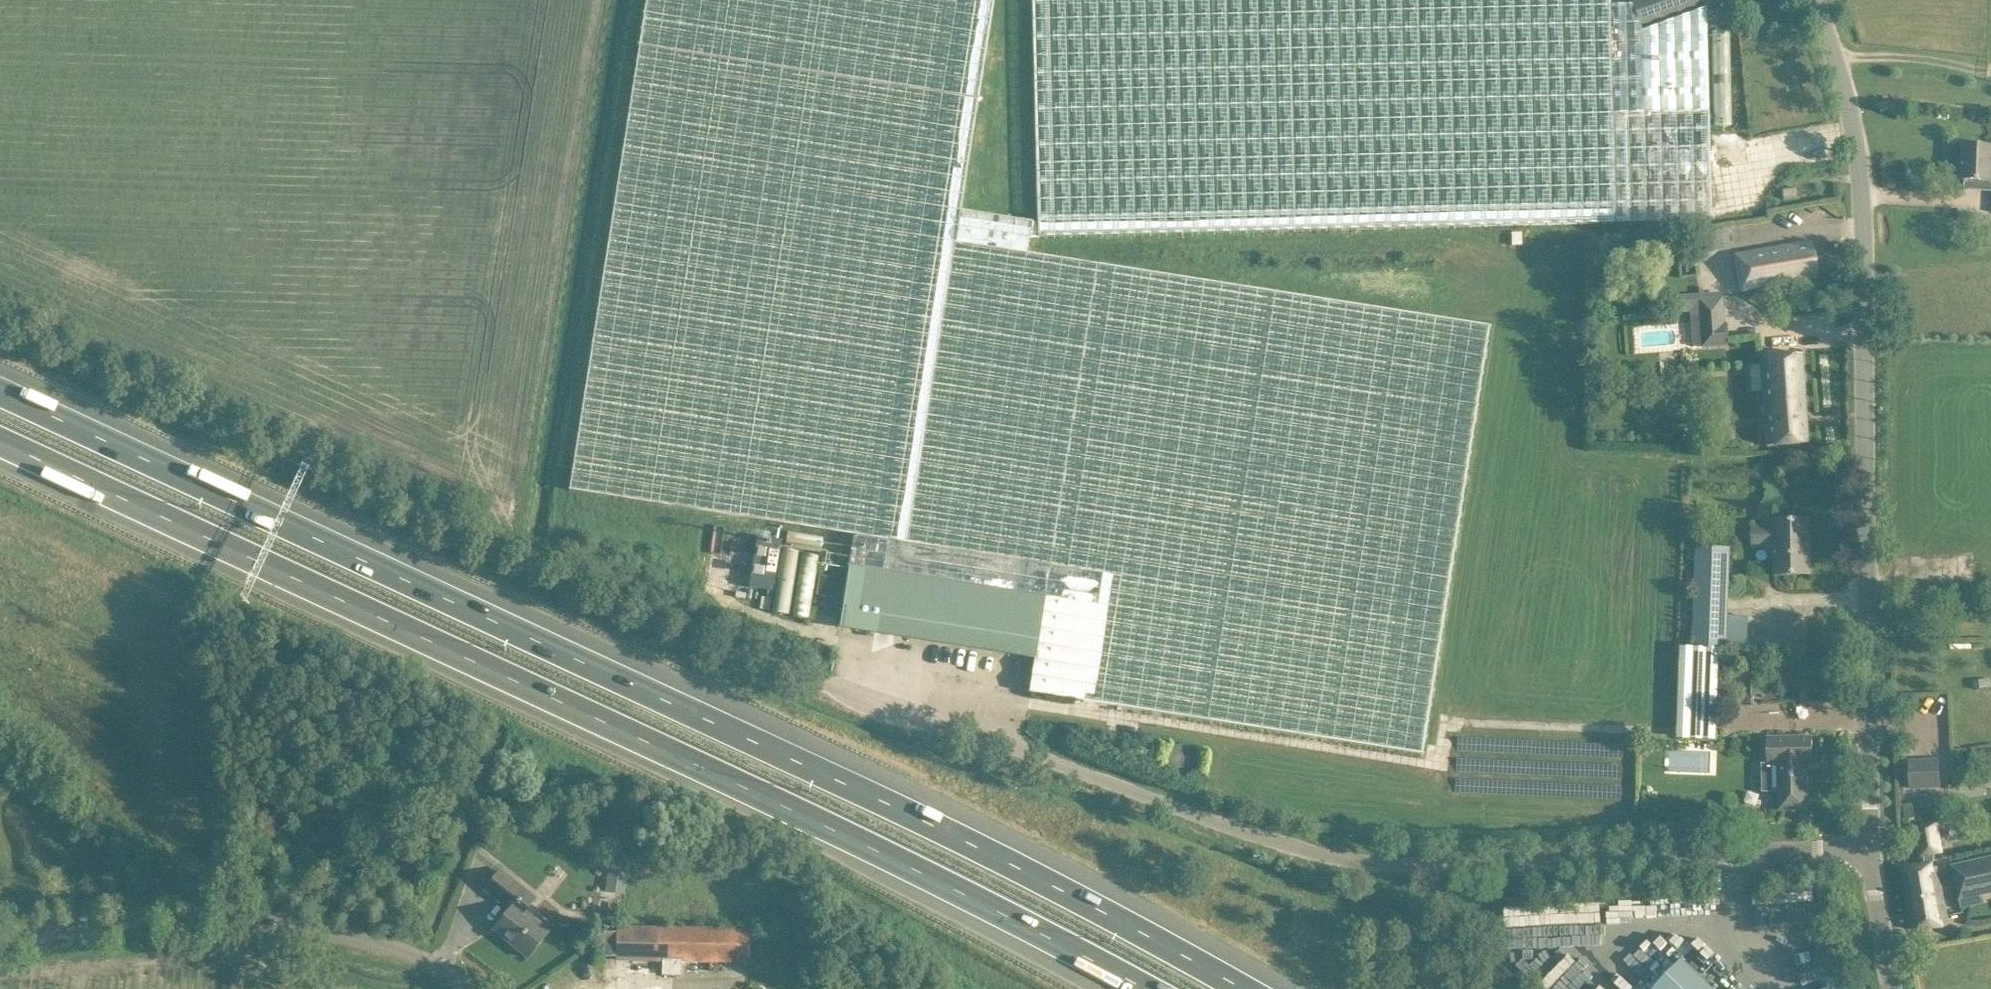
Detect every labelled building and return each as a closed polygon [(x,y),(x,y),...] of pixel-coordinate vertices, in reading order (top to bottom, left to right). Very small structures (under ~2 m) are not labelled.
[(569,490),(853,535),(839,627),(1036,658),(1030,693),(1423,754),(1430,713),(1430,708),(1490,326),(1026,253),(1029,238),(1037,238),(1037,237),(1037,223),(959,210),(993,0),(646,0),(639,47),(569,490)] [(1631,4),(1608,5),(1608,0),(1031,0),(1037,223),(1037,237),(1709,220),(1704,8),(1723,1),(1722,0),(1629,0),(1631,4)] [(1964,144),(1962,180),(1990,181),(1990,145),(1964,144)] [(1781,190),(1783,200),(1798,198),(1797,188),(1781,190)] [(1691,232),(1695,253),(1713,249),(1709,229),(1691,232)] [(1735,253),(1740,287),(1816,277),(1811,243),(1735,253)] [(1701,348),(1725,346),(1724,326),(1700,328),(1701,348)] [(1801,354),(1760,356),(1760,365),(1762,390),(1766,446),(1787,444),(1807,443),(1801,354)] [(1775,520),(1775,526),(1751,527),(1752,546),(1776,546),(1776,575),(1809,574),(1809,520),(1775,520)] [(749,587),(773,591),(781,540),(757,536),(749,587)] [(1677,739),(1716,740),(1719,649),(1726,649),(1731,547),(1696,546),(1696,549),(1687,549),(1687,559),(1696,559),(1692,646),(1680,646),(1677,739)] [(819,575),(816,595),(832,598),(835,578),(819,575)] [(1806,810),(1806,764),(1813,764),(1812,737),(1792,737),(1767,737),(1767,764),(1778,764),(1779,773),(1779,810),(1806,810)] [(1163,760),(1164,762),(1164,765),(1165,766),(1165,768),(1167,771),(1169,774),(1171,775),(1172,776),(1174,777),(1177,778),(1179,778),(1183,778),(1186,778),(1188,777),(1190,776),(1191,776),(1193,774),(1195,772),(1196,771),(1197,769),(1198,767),(1199,765),(1199,763),(1199,760),(1199,758),(1199,756),(1198,754),(1198,753),(1197,751),(1196,750),(1194,747),(1192,746),(1191,745),(1188,743),(1186,743),(1184,742),(1183,742),(1180,742),(1177,743),(1175,743),(1173,744),(1172,745),(1170,747),(1168,749),(1166,751),(1165,754),(1164,755),(1164,757),(1164,758),(1163,760)] [(1972,752),(1974,765),(1990,762),(1990,754),(1990,749),(1972,752)] [(1944,787),(1941,761),(1913,765),(1916,791),(1944,787)] [(1913,806),(1904,807),(1905,817),(1914,816),(1913,806)] [(1949,926),(1939,867),(1935,868),(1935,854),(1942,853),(1936,823),(1915,827),(1920,857),(1925,856),(1924,868),(1902,870),(1913,930),(1914,930),(1949,926)] [(309,831),(298,837),(303,847),(315,840),(309,831)] [(604,891),(624,894),(629,857),(609,854),(604,891)] [(1952,868),(1960,900),(1990,892),(1990,858),(1952,868)] [(485,889),(510,909),(493,930),(528,958),(548,932),(524,913),(535,899),(500,871),(485,889)] [(616,959),(749,962),(749,929),(629,927),(629,932),(617,932),(616,959)] [(1790,988),(1844,988),(1838,943),(1785,950),(1790,988)] [(1682,960),(1654,988),(1712,988),(1682,960)]
